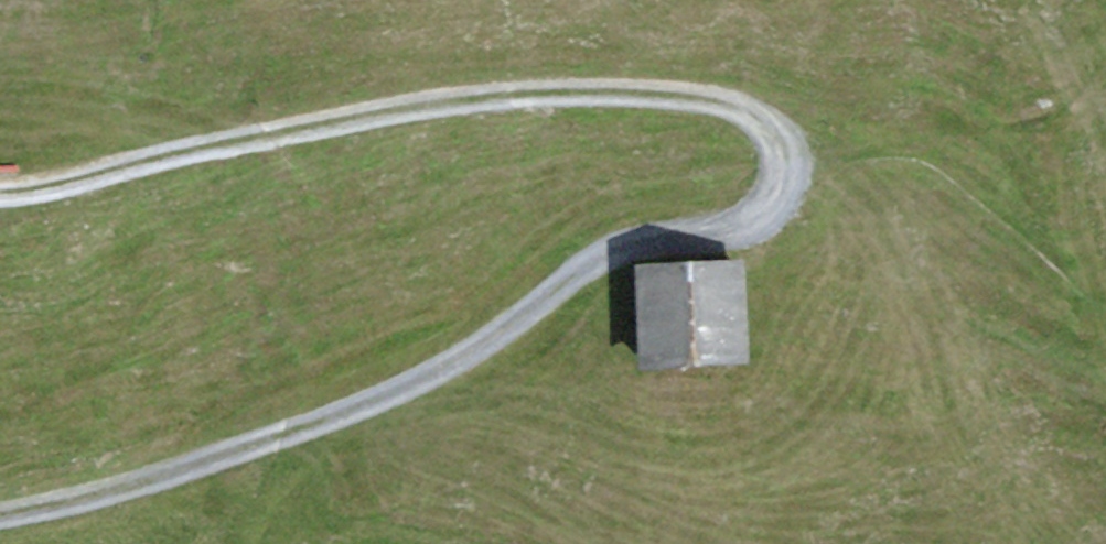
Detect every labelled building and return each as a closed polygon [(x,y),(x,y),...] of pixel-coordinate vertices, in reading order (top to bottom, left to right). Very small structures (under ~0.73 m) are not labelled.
[(637,248),(641,341),(736,337),(733,244),(637,248)]
